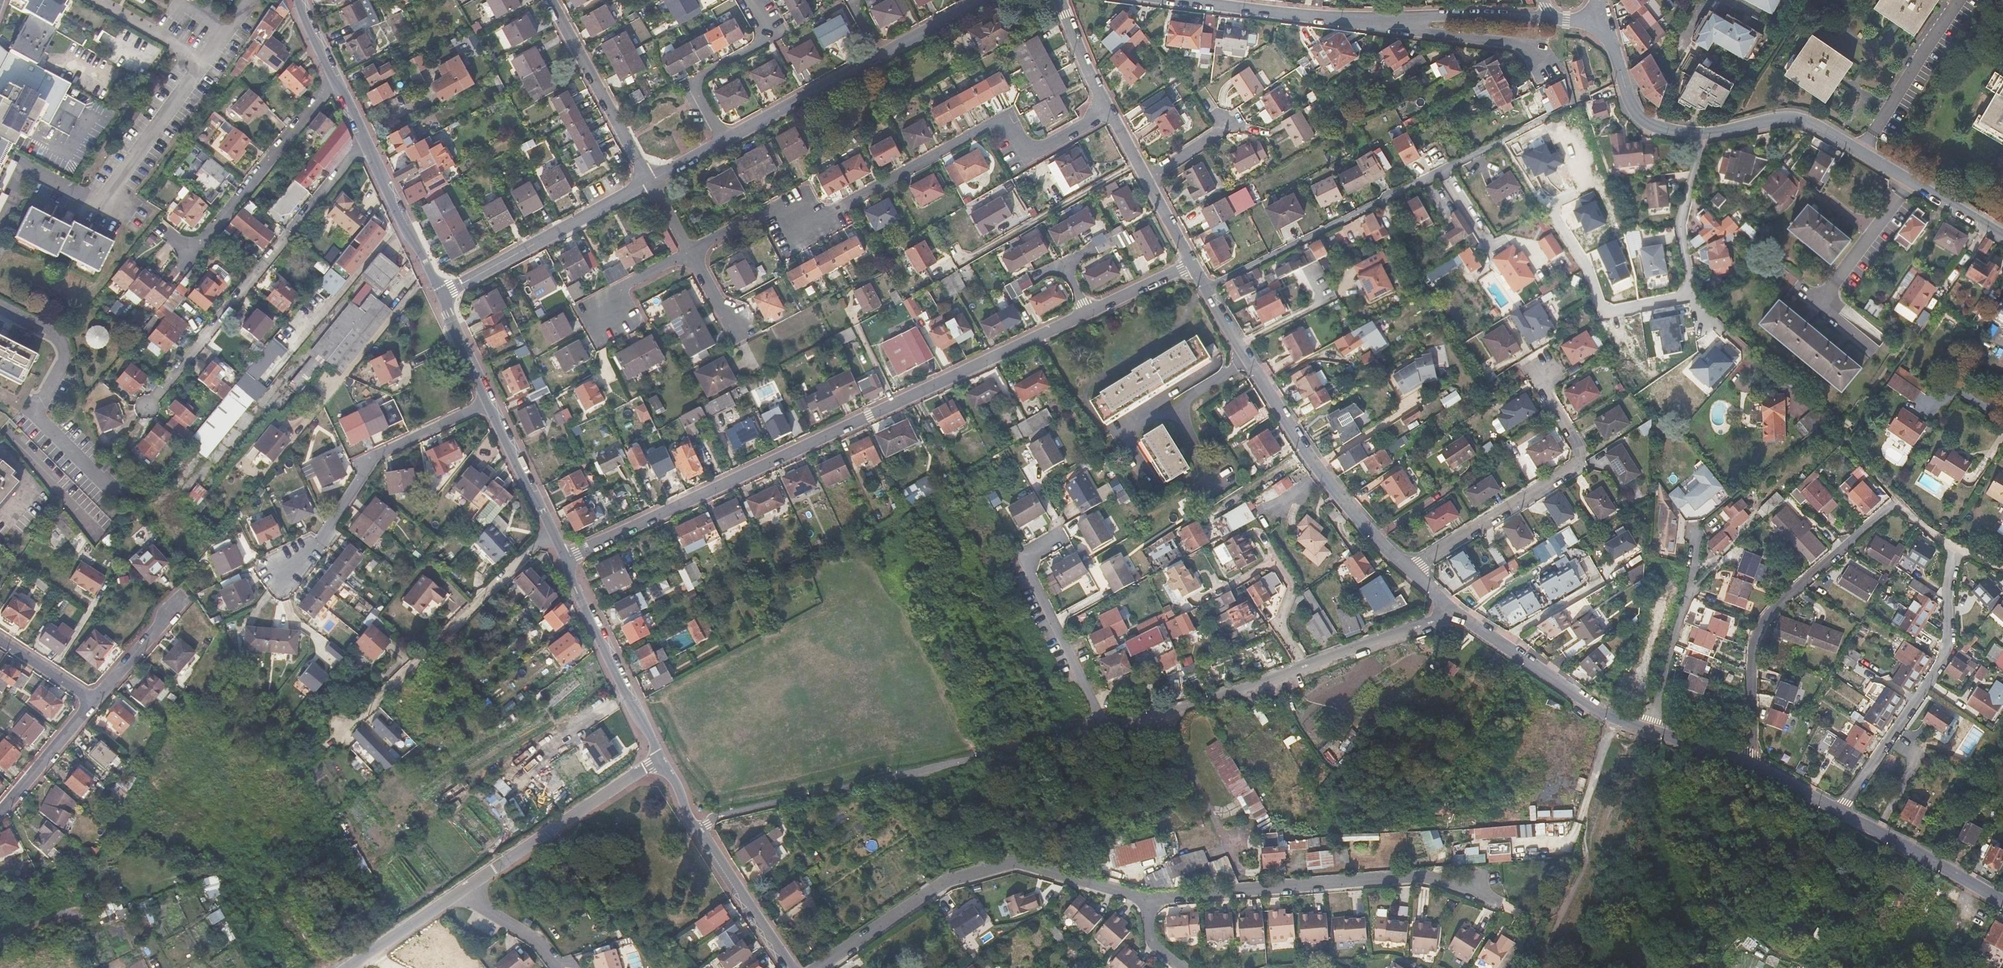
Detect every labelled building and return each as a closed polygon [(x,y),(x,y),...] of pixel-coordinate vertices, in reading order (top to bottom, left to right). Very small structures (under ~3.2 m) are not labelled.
[(28,15),(49,27),(64,0),(17,0),(14,7),(28,15)] [(288,11),(291,7),(289,0),(282,0),(275,9),(272,11),(268,10),(253,31),(256,33),(254,36),(256,38),(236,66),(243,71),(255,54),(269,36),(288,11)] [(371,25),(375,23),(374,22),(378,20),(375,15),(378,14),(371,0),(363,0),(362,0),(370,17),(367,19),(370,25),(371,25)] [(519,0),(489,0),(497,15),(520,3),(519,0)] [(696,0),(666,0),(676,18),(699,5),(696,0)] [(793,9),(807,2),(806,0),(787,0),(793,9)] [(905,0),(887,0),(872,9),(882,26),(902,14),(910,9),(905,0)] [(1616,3),(1627,15),(1630,12),(1640,3),(1643,0),(1620,0),(1616,3)] [(1773,13),(1780,0),(1751,0),(1773,13)] [(1878,9),(1896,22),(1917,37),(1943,0),(1885,0),(1878,9)] [(807,2),(793,9),(799,22),(814,14),(807,2)] [(1640,3),(1630,12),(1636,18),(1645,9),(1640,3)] [(615,22),(605,5),(583,17),(592,34),(615,22)] [(1708,13),(1696,32),(1698,32),(1694,38),(1698,40),(1709,47),(1715,38),(1748,59),(1763,33),(1729,12),(1727,17),(1717,11),(1712,8),(1709,14),(1708,13)] [(1140,27),(1141,27),(1124,9),(1110,23),(1127,40),(1140,27)] [(1664,34),(1647,11),(1634,21),(1650,44),(1664,34)] [(1013,34),(1001,12),(970,29),(983,51),(1013,34)] [(536,32),(527,14),(504,27),(513,45),(536,32)] [(842,14),(814,29),(823,46),(851,31),(842,14)] [(28,15),(9,51),(35,65),(54,30),(49,27),(28,15)] [(735,18),(720,26),(730,42),(744,35),(735,18)] [(1182,45),(1185,21),(1171,19),(1168,43),(1182,45)] [(1204,24),(1185,21),(1182,45),(1200,47),(1201,44),(1203,31),(1204,24)] [(1650,44),(1634,21),(1620,30),(1637,53),(1650,44)] [(730,42),(720,26),(706,33),(715,50),(730,42)] [(1226,30),(1218,29),(1216,44),(1223,45),(1223,49),(1232,50),(1233,47),(1246,49),(1250,29),(1240,28),(1227,26),(1226,30)] [(1145,34),(1140,27),(1127,40),(1123,44),(1120,47),(1114,53),(1115,54),(1112,58),(1129,72),(1127,74),(1134,81),(1146,67),(1128,50),(1145,34)] [(358,30),(344,36),(348,43),(362,35),(358,30)] [(603,43),(613,61),(635,49),(626,31),(603,43)] [(1211,32),(1203,31),(1201,44),(1209,45),(1211,32)] [(1320,43),(1329,57),(1351,44),(1350,43),(1345,35),(1338,32),(1320,43)] [(362,35),(348,43),(347,43),(353,53),(355,53),(359,60),(376,50),(366,33),(362,35)] [(706,33),(692,41),(701,58),(715,50),(706,33)] [(1025,66),(1048,53),(1038,35),(1015,48),(1025,66)] [(269,36),(255,54),(277,70),(288,55),(279,48),(281,45),(269,36)] [(1399,38),(1381,50),(1390,64),(1408,53),(1399,38)] [(1856,66),(1815,38),(1788,77),(1829,105),(1843,85),(1846,80),(1856,66)] [(821,59),(811,39),(788,52),(799,71),(821,59)] [(1351,44),(1329,57),(1336,68),(1357,55),(1355,51),(1360,48),(1356,40),(1350,43),(1351,44)] [(692,41),(678,49),(687,66),(701,58),(692,41)] [(1110,50),(1114,53),(1120,47),(1123,44),(1119,41),(1110,50)] [(2,99),(0,104),(0,108),(21,117),(24,111),(35,117),(68,135),(81,113),(65,104),(69,96),(65,94),(70,84),(35,65),(9,51),(0,46),(0,98),(2,99)] [(513,60),(523,78),(546,65),(536,48),(513,60)] [(635,49),(613,61),(622,79),(645,67),(635,49)] [(687,66),(678,49),(663,57),(672,74),(687,66)] [(1451,50),(1435,59),(1434,60),(1428,63),(1430,68),(1429,69),(1432,73),(1433,72),(1436,76),(1441,73),(1445,77),(1460,69),(1461,68),(1453,52),(1453,50),(1452,50),(1451,50)] [(1631,65),(1635,74),(1654,59),(1655,58),(1651,52),(1650,50),(1631,65)] [(1394,70),(1391,72),(1395,78),(1405,71),(1405,70),(1411,66),(1412,67),(1426,58),(1422,52),(1411,58),(1394,70)] [(421,53),(413,57),(416,63),(419,70),(428,66),(422,54),(421,53)] [(1058,71),(1048,53),(1025,66),(1034,84),(1058,71)] [(1408,53),(1390,64),(1394,70),(1411,58),(1408,53)] [(1476,63),(1484,78),(1501,69),(1498,63),(1501,62),(1496,53),(1476,63)] [(433,82),(442,99),(474,82),(459,55),(439,66),(445,76),(433,82)] [(786,79),(775,59),(752,71),(763,91),(786,79)] [(1588,80),(1582,59),(1573,61),(1579,87),(1581,86),(1582,89),(1588,88),(1587,85),(1595,82),(1594,79),(1588,80)] [(1654,59),(1635,74),(1643,91),(1661,103),(1667,81),(1654,59)] [(1721,104),(1734,82),(1701,61),(1687,83),(1688,84),(1680,97),(1691,104),(1692,103),(1697,106),(1699,103),(1705,107),(1709,101),(1713,103),(1715,100),(1721,104)] [(296,70),(289,63),(276,77),(294,94),(307,80),(296,70)] [(407,68),(416,86),(425,81),(421,73),(419,70),(416,63),(407,68)] [(395,71),(391,64),(378,71),(373,64),(364,69),(373,84),(395,71)] [(546,65),(523,78),(532,95),(555,83),(546,65)] [(1229,77),(1244,100),(1263,88),(1248,65),(1229,77)] [(296,70),(307,80),(309,78),(299,68),(296,70)] [(1484,78),(1475,83),(1483,97),(1493,92),(1509,84),(1501,69),(1484,78)] [(1991,82),(1997,71),(1996,70),(1987,86),(1992,89),(1995,84),(1991,82)] [(1002,71),(988,79),(996,94),(1010,86),(1002,71)] [(1067,89),(1058,71),(1034,84),(1043,101),(1058,93),(1067,89)] [(1991,82),(1995,84),(1992,89),(1996,91),(1983,114),(1978,122),(2002,137),(2002,75),(1997,71),(1991,82)] [(498,74),(493,77),(503,95),(507,92),(505,88),(498,74)] [(750,98),(739,78),(716,91),(727,110),(750,98)] [(1543,100),(1549,111),(1570,101),(1566,80),(1565,78),(1546,88),(1549,96),(1543,100)] [(996,94),(988,79),(974,86),(982,101),(996,94)] [(394,93),(388,82),(369,92),(375,103),(394,93)] [(1493,92),(1500,106),(1517,98),(1509,84),(1493,92)] [(968,108),(982,101),(974,86),(960,94),(968,108)] [(1290,105),(1277,86),(1260,97),(1265,105),(1259,110),(1265,119),(1268,120),(1290,105)] [(73,88),(69,96),(75,99),(79,91),(73,88)] [(644,97),(639,89),(630,94),(634,102),(644,97)] [(261,113),(266,108),(256,98),(249,90),(231,108),(245,122),(252,116),(258,110),(261,113)] [(553,98),(561,112),(576,104),(568,90),(553,98)] [(1043,101),(1034,106),(1044,123),(1068,111),(1058,93),(1043,101)] [(968,108),(960,94),(947,101),(955,116),(968,108)] [(940,124),(955,116),(947,101),(932,109),(940,124)] [(1606,102),(1593,106),(1597,119),(1610,115),(1606,102)] [(576,104),(561,112),(569,126),(583,118),(576,104)] [(1175,104),(1157,116),(1168,132),(1186,120),(1175,104)] [(1304,105),(1287,115),(1302,140),(1319,129),(1304,105)] [(17,135),(24,138),(35,117),(24,111),(21,117),(0,108),(0,126),(5,128),(12,132),(17,135)] [(258,110),(252,116),(255,119),(261,113),(258,110)] [(320,138),(331,124),(331,123),(318,112),(306,126),(320,138)] [(1980,113),(1973,125),(2002,143),(2002,137),(1978,122),(1983,114),(1980,113)] [(576,139),(591,132),(583,118),(569,126),(576,139)] [(933,136),(924,119),(903,130),(912,148),(933,136)] [(349,149),(351,140),(341,120),(335,128),(320,145),(321,147),(293,180),(303,188),(321,167),(329,173),(349,149)] [(320,145),(335,128),(331,124),(320,138),(316,142),(320,145)] [(407,124),(391,133),(401,151),(408,147),(417,142),(407,124)] [(808,149),(795,126),(777,136),(790,159),(808,149)] [(239,146),(245,138),(231,127),(215,146),(229,158),(239,146)] [(6,143),(12,132),(5,128),(0,138),(0,140),(6,143)] [(6,143),(11,146),(17,135),(12,132),(6,143)] [(584,154),(598,146),(591,132),(576,139),(584,154)] [(1408,132),(1391,140),(1404,167),(1420,158),(1408,132)] [(17,135),(11,146),(18,149),(24,138),(17,135)] [(901,153),(892,136),(871,147),(881,164),(901,153)] [(1552,154),(1543,136),(1530,142),(1534,149),(1521,156),(1529,171),(1532,169),(1536,178),(1545,173),(1547,178),(1558,173),(1556,169),(1564,165),(1557,151),(1552,154)] [(408,147),(415,160),(432,151),(439,164),(452,157),(446,147),(444,148),(441,142),(430,148),(425,138),(417,142),(408,147)] [(1250,143),(1248,139),(1240,144),(1241,145),(1229,153),(1238,170),(1267,154),(1258,138),(1250,143)] [(1621,138),(1609,139),(1614,171),(1653,165),(1651,148),(1642,149),(1641,145),(1623,147),(1621,138)] [(7,195),(1,193),(16,162),(5,156),(11,146),(6,143),(0,140),(0,209),(7,195)] [(782,161),(771,140),(765,144),(764,143),(747,153),(759,176),(776,167),(776,165),(782,161)] [(242,148),(239,146),(229,158),(232,161),(242,148)] [(606,160),(598,146),(584,154),(592,167),(606,160)] [(1092,172),(1079,147),(1048,164),(1065,193),(1099,174),(1097,170),(1092,172)] [(979,148),(956,161),(967,180),(989,168),(979,148)] [(1727,177),(1749,184),(1771,161),(1734,150),(1732,159),(1727,174),(1727,177)] [(403,190),(410,204),(449,182),(443,170),(439,164),(432,151),(415,160),(395,172),(399,180),(421,169),(430,188),(426,189),(421,180),(403,190)] [(1374,151),(1357,159),(1359,163),(1369,180),(1385,171),(1374,151)] [(1814,176),(1810,181),(1821,191),(1837,164),(1833,162),(1835,158),(1824,151),(1810,173),(1814,176)] [(839,165),(849,182),(869,171),(860,153),(839,165)] [(1720,172),(1727,174),(1732,159),(1725,156),(1720,172)] [(219,175),(224,170),(208,157),(195,175),(197,177),(193,183),(205,192),(210,187),(213,190),(222,178),(219,175)] [(1183,171),(1191,184),(1192,187),(1188,189),(1194,198),(1215,187),(1201,160),(1183,171)] [(956,161),(945,167),(955,186),(967,180),(956,161)] [(1339,174),(1348,193),(1370,182),(1369,180),(1359,163),(1339,174)] [(829,193),(849,182),(839,165),(819,176),(829,193)] [(573,189),(560,166),(542,176),(554,198),(573,189)] [(744,190),(732,168),(709,180),(721,202),(744,190)] [(1784,200),(1796,187),(1791,182),(1792,181),(1780,170),(1764,185),(1770,192),(1772,191),(1779,197),(1779,196),(1784,200)] [(1510,171),(1487,187),(1497,202),(1520,186),(1510,171)] [(945,192),(934,173),(911,185),(922,204),(945,192)] [(1342,195),(1332,175),(1312,185),(1323,205),(1342,195)] [(1661,176),(1649,178),(1650,186),(1645,188),(1648,211),(1665,209),(1661,176)] [(1122,188),(1117,179),(1105,186),(1110,195),(1114,193),(1127,218),(1142,211),(1128,185),(1122,188)] [(308,191),(303,188),(293,180),(285,190),(284,190),(269,207),(280,216),(290,213),(308,191)] [(543,204),(531,182),(513,191),(525,214),(543,204)] [(200,213),(206,205),(189,192),(172,213),(189,226),(200,213)] [(424,205),(434,223),(457,211),(448,192),(424,205)] [(1253,198),(1256,203),(1268,197),(1265,192),(1253,198)] [(1579,198),(1582,206),(1573,210),(1578,223),(1580,222),(1586,234),(1608,224),(1594,192),(1579,198)] [(1305,214),(1294,193),(1268,206),(1278,227),(1305,214)] [(1719,193),(1711,201),(1718,207),(1725,199),(1719,193)] [(351,236),(364,219),(348,206),(351,203),(341,194),(333,204),(334,205),(326,216),(351,236)] [(970,214),(980,232),(981,231),(983,234),(994,228),(992,225),(991,223),(997,220),(998,222),(1011,215),(1000,196),(970,214)] [(1433,223),(1419,196),(1409,202),(1419,222),(1423,219),(1427,226),(1433,223)] [(514,220),(503,197),(484,207),(496,230),(514,220)] [(899,216),(890,197),(866,210),(877,229),(899,216)] [(1224,220),(1235,214),(1226,197),(1204,209),(1213,226),(1224,220)] [(1770,213),(1773,219),(1782,212),(1788,207),(1793,201),(1791,197),(1784,204),(1782,203),(1770,213)] [(256,206),(247,199),(240,208),(241,209),(248,215),(256,206)] [(376,227),(386,215),(381,204),(330,267),(319,281),(334,294),(383,233),(376,227)] [(1832,264),(1850,240),(1809,205),(1789,230),(1832,264)] [(99,269),(112,243),(72,222),(68,228),(28,207),(14,234),(55,255),(58,249),(99,269)] [(264,213),(276,222),(280,216),(269,207),(264,213)] [(1722,223),(1718,217),(1714,220),(1703,207),(1696,213),(1705,224),(1705,230),(1691,241),(1697,248),(1717,232),(1723,239),(1733,234),(1740,228),(1730,217),(1722,223)] [(1069,218),(1077,233),(1095,222),(1087,208),(1069,218)] [(1919,208),(1901,233),(1913,242),(1926,226),(1920,221),(1926,213),(1919,208)] [(248,215),(241,209),(225,229),(229,232),(234,228),(260,249),(272,234),(248,215)] [(1473,232),(1459,210),(1450,216),(1458,228),(1447,235),(1453,244),(1473,232)] [(434,223),(444,240),(467,228),(457,211),(434,223)] [(203,215),(200,213),(189,226),(192,229),(203,215)] [(1366,218),(1373,233),(1382,229),(1375,214),(1366,218)] [(1059,243),(1077,233),(1069,218),(1051,228),(1059,243)] [(658,227),(654,220),(642,227),(645,234),(658,227)] [(1213,226),(1200,233),(1216,264),(1232,256),(1226,245),(1227,244),(1222,235),(1230,231),(1224,220),(1213,226)] [(1749,234),(1754,228),(1746,221),(1741,226),(1749,234)] [(1945,223),(1945,224),(1935,240),(1958,254),(1968,237),(1968,236),(1946,223),(1945,223)] [(1149,224),(1135,231),(1150,259),(1164,251),(1149,224)] [(659,228),(672,251),(677,249),(664,225),(659,228)] [(1125,228),(1114,235),(1118,242),(1120,247),(1134,240),(1127,227),(1125,228)] [(467,228),(444,240),(454,258),(476,246),(467,228)] [(1112,245),(1118,242),(1114,235),(1111,230),(1105,233),(1108,238),(1112,245)] [(1636,252),(1642,250),(1637,231),(1627,233),(1632,259),(1637,258),(1636,252)] [(1021,245),(1029,259),(1047,249),(1040,234),(1021,245)] [(1398,234),(1392,237),(1396,244),(1402,240),(1398,234)] [(1550,234),(1539,242),(1550,260),(1562,252),(1550,234)] [(843,242),(851,257),(866,250),(857,235),(843,242)] [(1747,246),(1753,248),(1756,237),(1749,235),(1747,246)] [(626,267),(652,253),(643,236),(617,250),(626,267)] [(1017,236),(1012,239),(1015,245),(1020,243),(1017,236)] [(1986,253),(1994,241),(1987,236),(1979,248),(1986,253)] [(1096,245),(1100,251),(1112,245),(1108,238),(1096,245)] [(937,261),(924,239),(906,249),(918,271),(937,261)] [(1320,240),(1310,245),(1311,247),(1317,259),(1327,254),(1320,240)] [(1613,286),(1634,276),(1616,240),(1598,249),(1608,269),(1605,270),(1613,286)] [(829,250),(837,265),(851,257),(843,242),(829,250)] [(1710,245),(1701,250),(1703,260),(1714,266),(1715,269),(1718,269),(1719,274),(1729,273),(1728,267),(1730,267),(1727,249),(1724,249),(1723,243),(1710,245)] [(1012,269),(1029,259),(1021,245),(1004,254),(1012,269)] [(584,257),(578,246),(560,256),(572,279),(599,264),(593,253),(584,257)] [(1513,246),(1492,259),(1515,291),(1535,278),(1525,263),(1528,261),(1522,252),(1519,254),(1513,246)] [(1662,246),(1642,250),(1647,278),(1668,274),(1662,246)] [(1317,259),(1311,247),(1301,252),(1303,255),(1276,269),(1278,273),(1273,276),(1272,273),(1266,276),(1269,283),(1317,259)] [(1459,255),(1471,274),(1482,267),(1470,248),(1459,255)] [(1981,262),(1986,253),(1979,248),(1973,258),(1977,260),(1981,262)] [(815,257),(823,272),(837,265),(829,250),(815,257)] [(1383,250),(1354,265),(1359,274),(1358,275),(1370,299),(1393,288),(1382,264),(1388,261),(1383,250)] [(377,253),(360,274),(369,281),(374,286),(381,291),(398,271),(377,253)] [(130,254),(111,278),(125,290),(127,288),(141,271),(133,264),(130,262),(132,259),(133,257),(130,254)] [(810,280),(823,272),(815,257),(802,264),(810,280)] [(1119,271),(1112,257),(1086,272),(1093,286),(1119,271)] [(756,279),(745,258),(728,267),(739,288),(756,279)] [(1988,267),(1981,262),(1977,260),(1967,275),(1989,289),(2001,270),(1991,263),(1988,267)] [(557,287),(545,264),(526,273),(538,297),(557,287)] [(796,287),(810,280),(802,264),(788,272),(796,287)] [(213,266),(209,270),(217,276),(216,278),(223,284),(228,278),(228,275),(215,265),(213,266)] [(603,271),(610,284),(630,273),(626,267),(614,274),(610,267),(603,271)] [(1262,276),(1258,267),(1252,270),(1256,279),(1262,276)] [(127,288),(142,300),(144,298),(160,278),(162,276),(159,274),(157,276),(155,278),(152,275),(143,268),(141,271),(127,288)] [(209,270),(187,297),(203,310),(224,284),(223,284),(216,278),(217,276),(209,270)] [(948,275),(957,292),(966,287),(957,270),(948,275)] [(1019,283),(1030,278),(1027,273),(1017,278),(1019,283)] [(949,297),(957,292),(948,275),(939,280),(949,297)] [(1900,303),(1917,314),(1918,312),(1910,306),(1927,281),(1918,275),(1900,303)] [(1245,284),(1241,276),(1226,283),(1230,292),(1245,284)] [(1569,285),(1579,289),(1583,280),(1574,276),(1569,285)] [(184,277),(179,284),(184,288),(189,281),(184,277)] [(162,305),(174,289),(178,285),(175,283),(173,285),(171,287),(168,285),(160,278),(144,298),(158,309),(162,305)] [(1011,281),(1018,294),(1024,291),(1023,289),(1019,283),(1017,278),(1011,281)] [(369,281),(350,304),(356,308),(368,293),(374,286),(369,281)] [(580,281),(567,287),(575,302),(588,295),(580,281)] [(1012,297),(1018,294),(1011,281),(1004,284),(1012,297)] [(1934,285),(1927,281),(1910,306),(1918,312),(1923,305),(1922,304),(1934,285)] [(281,312),(295,295),(280,282),(266,299),(281,312)] [(1249,282),(1245,284),(1230,292),(1234,301),(1252,292),(1249,282)] [(880,303),(869,283),(855,290),(866,310),(880,303)] [(1064,297),(1057,283),(1030,298),(1038,312),(1064,297)] [(184,288),(179,284),(178,285),(174,289),(182,296),(187,290),(184,288)] [(1272,294),(1268,286),(1250,295),(1263,320),(1284,311),(1275,293),(1272,294)] [(783,307),(772,287),(754,297),(765,317),(783,307)] [(474,300),(483,319),(486,318),(503,310),(506,308),(497,288),(474,300)] [(174,289),(162,305),(168,310),(172,304),(175,307),(183,297),(182,296),(174,289)] [(663,303),(672,321),(695,308),(686,290),(663,303)] [(356,308),(363,314),(375,299),(368,293),(356,308)] [(921,311),(912,295),(904,300),(913,316),(921,311)] [(363,314),(325,361),(340,373),(391,312),(375,299),(363,314)] [(1760,324),(1801,358),(1820,334),(1779,300),(1760,324)] [(1870,313),(1878,318),(1886,305),(1880,300),(1870,313)] [(1993,317),(2002,323),(2002,302),(1993,317)] [(1540,303),(1522,314),(1536,338),(1554,327),(1540,303)] [(318,355),(325,361),(363,314),(356,308),(350,304),(311,350),(318,355)] [(998,313),(1005,326),(1021,318),(1013,304),(998,313)] [(154,315),(140,332),(148,338),(162,321),(179,335),(186,325),(168,310),(162,305),(158,309),(154,315)] [(672,321),(682,338),(705,326),(695,308),(672,321)] [(258,342),(272,324),(254,309),(239,327),(258,342)] [(1665,355),(1682,352),(1681,342),(1683,342),(1681,331),(1687,330),(1683,309),(1675,310),(1676,316),(1648,322),(1650,332),(1660,331),(1665,355)] [(494,339),(496,344),(507,340),(505,335),(509,333),(505,323),(509,322),(503,310),(486,318),(491,329),(487,329),(491,340),(494,339)] [(277,317),(284,323),(289,318),(281,312),(277,317)] [(573,330),(563,312),(540,325),(550,343),(573,330)] [(954,336),(958,343),(974,333),(962,312),(946,321),(954,336)] [(990,335),(1005,326),(998,313),(982,321),(990,335)] [(162,321),(148,338),(165,352),(179,335),(162,321)] [(954,336),(946,321),(931,330),(939,344),(954,336)] [(1369,321),(1353,331),(1334,341),(1343,355),(1366,341),(1371,341),(1377,337),(1369,321)] [(907,370),(934,356),(916,324),(883,342),(899,372),(907,369),(907,370)] [(1513,335),(1510,337),(1503,325),(1484,337),(1498,362),(1520,348),(1513,335)] [(705,326),(682,338),(692,356),(714,343),(705,326)] [(856,337),(851,327),(834,336),(839,346),(856,337)] [(101,329),(98,328),(93,328),(88,331),(85,337),(86,343),(92,347),(98,348),(103,345),(105,340),(105,334),(101,329)] [(1281,339),(1295,363),(1313,353),(1300,329),(1281,339)] [(1586,331),(1563,346),(1573,364),(1598,348),(1586,331)] [(1820,334),(1801,358),(1843,393),(1862,368),(1820,334)] [(34,355),(0,336),(0,372),(20,382),(34,355)] [(634,345),(647,368),(664,358),(652,336),(634,345)] [(1218,349),(1215,343),(1205,348),(1198,336),(1091,401),(1104,423),(1211,359),(1209,355),(1218,349)] [(589,359),(579,342),(556,354),(565,371),(589,359)] [(527,343),(520,347),(523,354),(530,350),(527,343)] [(1740,356),(1727,344),(1722,349),(1718,346),(1705,360),(1703,358),(1691,370),(1710,387),(1740,356)] [(629,377),(647,368),(634,345),(617,355),(629,377)] [(1444,345),(1431,347),(1434,364),(1447,362),(1444,345)] [(250,366),(271,383),(284,368),(262,350),(250,366)] [(400,375),(389,351),(369,361),(380,384),(400,375)] [(1361,357),(1365,364),(1374,359),(1370,351),(1361,357)] [(1393,375),(1404,392),(1411,388),(1409,386),(1420,380),(1436,377),(1430,353),(1422,355),(1422,357),(1415,358),(1415,361),(1393,375)] [(300,377),(307,383),(325,361),(318,355),(300,377)] [(736,382),(723,359),(695,374),(709,397),(736,382)] [(1365,364),(1365,365),(1369,372),(1378,367),(1374,359),(1365,364)] [(197,379),(212,391),(220,381),(214,376),(219,369),(211,362),(197,379)] [(530,387),(519,364),(503,371),(514,394),(530,387)] [(1298,390),(1303,400),(1309,397),(1324,388),(1315,372),(1314,372),(1309,365),(1291,375),(1293,378),(1293,379),(1295,383),(1297,382),(1301,387),(1299,389),(1298,390)] [(1928,393),(1932,386),(1901,365),(1896,372),(1926,391),(1928,393)] [(130,395),(146,377),(136,369),(129,377),(131,379),(122,389),(130,395)] [(839,404),(861,394),(850,370),(827,380),(827,381),(838,403),(839,404)] [(1049,386),(1042,371),(1016,386),(1023,400),(1049,386)] [(1919,401),(1926,391),(1896,372),(1889,382),(1919,401)] [(866,398),(884,390),(876,373),(870,376),(873,385),(862,392),(866,398)] [(250,400),(255,403),(265,390),(243,374),(238,380),(233,386),(250,400)] [(1590,376),(1566,390),(1576,407),(1600,393),(1590,376)] [(1001,393),(993,379),(967,394),(975,408),(1001,393)] [(605,401),(594,380),(575,390),(586,410),(605,401)] [(1409,386),(1411,388),(1421,382),(1420,380),(1409,386)] [(823,411),(838,403),(827,381),(818,385),(821,391),(816,393),(814,391),(807,394),(813,408),(820,405),(823,411)] [(204,458),(250,400),(233,386),(227,394),(222,400),(193,435),(188,441),(186,444),(204,458)] [(537,391),(540,397),(551,392),(548,386),(537,391)] [(222,400),(227,394),(219,387),(214,393),(222,400)] [(706,415),(707,418),(735,404),(734,402),(736,401),(735,398),(738,396),(734,388),(701,406),(706,415)] [(1302,409),(1305,416),(1331,400),(1324,388),(1309,397),(1312,403),(1302,409)] [(531,401),(533,405),(548,398),(553,396),(552,395),(551,392),(540,397),(531,401)] [(1505,413),(1499,416),(1506,429),(1537,411),(1526,393),(1502,408),(1505,413)] [(1766,439),(1786,438),(1785,403),(1789,403),(1789,395),(1784,395),(1784,393),(1765,394),(1766,439)] [(1257,413),(1245,394),(1224,407),(1237,427),(1257,413)] [(553,396),(548,398),(557,414),(561,412),(553,396)] [(177,432),(188,441),(193,435),(183,428),(186,424),(189,426),(195,419),(174,401),(167,409),(174,414),(180,419),(177,422),(171,418),(166,423),(177,432)] [(531,401),(516,408),(528,434),(538,429),(538,430),(544,427),(541,419),(540,420),(533,405),(531,401)] [(964,423),(952,401),(932,412),(945,434),(964,423)] [(1339,432),(1342,444),(1361,432),(1353,419),(1364,412),(1354,402),(1340,410),(1339,408),(1328,414),(1332,420),(1329,422),(1335,431),(1337,429),(1339,432)] [(357,412),(368,435),(386,426),(376,403),(357,412)] [(645,404),(635,409),(642,424),(652,420),(645,404)] [(120,424),(113,405),(94,412),(101,432),(120,424)] [(759,410),(762,416),(772,411),(770,405),(759,410)] [(701,406),(679,418),(691,441),(694,439),(688,425),(706,415),(701,406)] [(1413,409),(1401,417),(1405,423),(1422,413),(1418,406),(1413,409)] [(1619,406),(1594,421),(1605,438),(1629,423),(1619,406)] [(1801,419),(1811,432),(1828,418),(1816,406),(1801,419)] [(1901,408),(1899,412),(1915,422),(1917,418),(1901,408)] [(1047,409),(1026,420),(1034,433),(1054,421),(1047,409)] [(351,443),(368,435),(357,412),(339,421),(351,443)] [(559,425),(565,421),(561,412),(557,414),(554,416),(559,425)] [(1915,422),(1899,412),(1888,429),(1913,446),(1927,425),(1917,418),(1915,422)] [(180,419),(174,414),(171,418),(177,422),(180,419)] [(787,420),(784,414),(767,422),(775,439),(792,431),(788,423),(790,422),(789,419),(787,420)] [(759,425),(755,416),(735,425),(735,426),(727,431),(735,447),(743,443),(742,441),(759,433),(757,427),(759,425)] [(938,433),(930,420),(922,424),(930,438),(938,433)] [(1034,433),(1026,420),(1011,428),(1018,442),(1034,433)] [(918,442),(908,421),(877,435),(885,453),(899,447),(901,450),(918,442)] [(173,438),(177,432),(166,423),(161,429),(154,424),(134,448),(149,460),(169,435),(173,438)] [(265,424),(248,443),(271,461),(287,442),(265,424)] [(1189,468),(1164,427),(1142,441),(1167,481),(1183,472),(1184,474),(1188,472),(1187,470),(1189,468)] [(1281,449),(1269,430),(1249,442),(1261,461),(1281,449)] [(1064,461),(1049,435),(1029,446),(1045,472),(1064,461)] [(1552,435),(1527,449),(1538,467),(1562,452),(1552,435)] [(691,441),(692,443),(698,455),(704,453),(697,438),(694,439),(691,441)] [(880,461),(869,438),(848,447),(857,465),(871,459),(874,464),(880,461)] [(1463,438),(1440,453),(1451,469),(1474,454),(1463,438)] [(452,439),(436,446),(437,449),(454,442),(452,439)] [(1366,439),(1338,457),(1346,471),(1363,460),(1375,452),(1366,439)] [(436,446),(424,451),(435,476),(447,471),(444,465),(461,457),(454,442),(437,449),(436,446)] [(686,475),(703,467),(698,455),(692,443),(675,451),(686,475)] [(1641,473),(1623,443),(1607,452),(1625,483),(1641,473)] [(626,453),(634,470),(647,463),(639,446),(626,453)] [(665,447),(646,456),(657,477),(675,468),(665,447)] [(624,463),(618,448),(595,459),(603,474),(624,463)] [(1375,452),(1363,460),(1372,474),(1391,462),(1382,448),(1375,452)] [(1941,448),(1928,468),(1938,474),(1943,468),(1961,480),(1973,462),(1953,449),(1951,453),(1941,448)] [(344,475),(334,452),(310,463),(321,486),(344,475)] [(698,455),(703,467),(709,464),(704,453),(698,455)] [(1499,454),(1492,458),(1495,462),(1501,457),(1499,454)] [(849,476),(840,457),(818,467),(827,486),(849,476)] [(0,460),(0,500),(16,480),(11,476),(9,475),(12,470),(0,460)] [(1696,470),(1691,474),(1699,484),(1686,494),(1679,485),(1666,495),(1677,508),(1679,509),(1688,502),(1695,512),(1724,489),(1701,460),(1693,466),(1696,470)] [(586,462),(578,466),(579,470),(561,480),(568,495),(576,491),(577,494),(583,491),(581,488),(588,484),(582,472),(589,469),(586,462)] [(457,493),(468,503),(492,473),(486,467),(482,472),(476,479),(472,476),(474,474),(467,468),(459,477),(461,479),(454,487),(459,491),(457,493)] [(815,486),(806,467),(784,478),(793,497),(815,486)] [(478,469),(474,474),(472,476),(476,479),(482,472),(478,469)] [(414,490),(411,470),(385,474),(388,494),(414,490)] [(1386,491),(1388,490),(1397,505),(1415,493),(1401,470),(1382,482),(1386,491)] [(1998,492),(2002,495),(2002,472),(1999,470),(1987,491),(1995,495),(1998,492)] [(1822,477),(1815,471),(1812,474),(1817,480),(1822,477)] [(1098,495),(1086,474),(1066,486),(1070,493),(1072,492),(1080,505),(1098,495)] [(1817,480),(1812,474),(1790,494),(1801,506),(1808,499),(1819,511),(1833,498),(1817,480)] [(1278,496),(1294,485),(1288,476),(1272,486),(1278,496)] [(1492,476),(1468,491),(1476,505),(1499,490),(1492,476)] [(495,516),(510,498),(499,489),(503,483),(496,477),(485,490),(493,497),(485,507),(495,516)] [(1864,482),(1850,495),(1867,513),(1875,505),(1881,500),(1864,482)] [(1672,550),(1675,550),(1677,518),(1671,512),(1677,508),(1666,495),(1658,483),(1657,494),(1661,499),(1660,513),(1659,514),(1658,533),(1658,534),(1658,535),(1658,536),(1658,537),(1659,537),(1659,538),(1659,539),(1659,540),(1660,540),(1660,541),(1660,542),(1661,542),(1661,543),(1661,544),(1662,544),(1662,545),(1663,545),(1663,546),(1664,546),(1665,547),(1666,548),(1667,548),(1668,549),(1669,549),(1670,549),(1671,550),(1672,550)] [(197,506),(208,493),(197,484),(186,498),(197,506)] [(929,485),(906,499),(909,506),(933,492),(929,485)] [(1602,487),(1587,495),(1601,518),(1615,509),(1602,487)] [(776,488),(748,500),(754,513),(756,517),(783,504),(776,488)] [(1045,511),(1034,491),(1007,507),(1018,526),(1045,511)] [(1574,515),(1560,492),(1545,501),(1557,522),(1563,519),(1565,521),(1574,515)] [(1761,508),(1768,515),(1785,499),(1778,492),(1761,508)] [(311,513),(303,495),(282,505),(290,523),(311,513)] [(906,499),(905,497),(897,502),(902,511),(909,506),(906,499)] [(563,507),(567,514),(585,505),(582,498),(563,507)] [(361,515),(382,532),(395,516),(374,499),(361,515)] [(746,520),(736,500),(713,511),(723,531),(746,520)] [(748,500),(743,502),(749,516),(754,513),(748,500)] [(1726,509),(1733,519),(1747,506),(1742,500),(1735,506),(1733,503),(1726,509)] [(1256,517),(1245,501),(1213,521),(1222,536),(1239,526),(1256,517)] [(1451,502),(1428,516),(1435,529),(1459,515),(1451,502)] [(49,512),(48,514),(53,521),(41,531),(56,549),(73,535),(77,539),(82,535),(59,505),(50,513),(49,512)] [(585,505),(567,514),(576,531),(594,522),(593,520),(596,517),(592,509),(588,510),(585,505)] [(1772,519),(1789,537),(1796,530),(1803,536),(1810,530),(1812,528),(1811,527),(1807,522),(1805,524),(1787,506),(1772,519)] [(1112,537),(1097,512),(1078,523),(1093,549),(1112,537)] [(1747,517),(1743,512),(1710,543),(1718,553),(1732,540),(1728,535),(1747,517)] [(720,538),(709,514),(676,529),(688,553),(720,538)] [(1320,528),(1305,514),(1296,524),(1304,531),(1297,538),(1297,539),(1305,545),(1300,551),(1315,563),(1324,551),(1319,546),(1323,540),(1315,533),(1320,528)] [(369,547),(382,532),(361,515),(348,530),(369,547)] [(279,534),(270,516),(249,526),(258,544),(279,534)] [(1199,522),(1196,516),(1169,533),(1172,539),(1181,534),(1180,532),(1189,527),(1188,526),(1199,522)] [(1520,517),(1505,526),(1516,547),(1522,543),(1524,546),(1533,540),(1520,517)] [(1209,542),(1199,522),(1188,526),(1189,527),(1180,532),(1181,534),(1191,552),(1209,542)] [(489,523),(473,542),(495,561),(513,544),(489,523)] [(1239,526),(1222,536),(1225,541),(1234,558),(1239,566),(1256,556),(1251,547),(1254,546),(1249,538),(1247,539),(1239,526)] [(1566,548),(1578,541),(1570,527),(1531,550),(1541,566),(1567,550),(1566,548)] [(1796,530),(1789,537),(1812,561),(1819,555),(1827,548),(1810,530),(1803,536),(1796,530)] [(1628,531),(1605,544),(1614,560),(1637,546),(1628,531)] [(1169,533),(1142,551),(1154,570),(1181,556),(1172,539),(1169,533)] [(1904,555),(1908,548),(1896,540),(1892,545),(1877,536),(1867,552),(1890,566),(1895,557),(1901,561),(1904,555)] [(1909,558),(1904,555),(1901,561),(1897,567),(1909,575),(1917,563),(1926,568),(1936,550),(1920,540),(1909,558)] [(1234,558),(1225,541),(1214,547),(1224,563),(1234,558)] [(241,563),(233,545),(209,556),(218,574),(241,563)] [(1497,567),(1505,564),(1497,546),(1489,550),(1497,567)] [(147,580),(166,563),(151,547),(132,564),(147,580)] [(338,559),(351,570),(361,558),(348,547),(338,559)] [(1284,551),(1291,559),(1295,556),(1288,547),(1284,551)] [(1478,571),(1464,549),(1455,555),(1456,558),(1451,562),(1462,581),(1478,571)] [(1740,556),(1735,569),(1752,576),(1755,571),(1758,572),(1764,557),(1746,550),(1742,557),(1740,556)] [(1359,551),(1354,554),(1342,562),(1358,584),(1374,572),(1359,551)] [(1088,572),(1083,563),(1077,553),(1052,568),(1063,586),(1088,572)] [(1101,565),(1116,591),(1136,580),(1120,554),(1101,565)] [(1256,556),(1239,566),(1240,568),(1258,558),(1256,556)] [(605,580),(626,570),(620,557),(598,568),(605,580)] [(1589,557),(1582,559),(1585,571),(1592,569),(1589,557)] [(328,571),(342,582),(351,570),(338,559),(328,571)] [(1514,559),(1504,565),(1506,570),(1517,563),(1514,559)] [(104,578),(79,561),(68,578),(76,583),(76,584),(84,590),(85,589),(93,594),(104,578)] [(788,569),(784,561),(777,565),(781,573),(788,569)] [(1178,597),(1181,598),(1199,588),(1202,587),(1197,577),(1194,578),(1189,569),(1188,569),(1184,561),(1168,570),(1172,578),(1171,579),(1170,583),(1178,597)] [(695,563),(685,568),(691,581),(694,580),(701,576),(695,563)] [(1851,565),(1840,583),(1869,600),(1879,583),(1851,565)] [(1492,572),(1476,582),(1485,596),(1500,587),(1497,581),(1508,575),(1502,566),(1501,567),(1498,568),(1496,569),(1492,572)] [(1548,576),(1540,581),(1550,596),(1557,591),(1558,593),(1572,584),(1573,586),(1581,582),(1572,566),(1564,571),(1563,569),(1556,574),(1549,578),(1548,576)] [(526,595),(541,582),(527,567),(513,580),(526,595)] [(691,581),(685,568),(680,570),(690,591),(695,588),(691,581)] [(1640,580),(1644,577),(1638,568),(1634,571),(1640,580)] [(1732,586),(1730,593),(1748,600),(1754,584),(1750,583),(1752,576),(1735,569),(1729,584),(1732,586)] [(632,583),(626,570),(605,580),(611,593),(632,583)] [(1258,605),(1279,591),(1275,586),(1282,581),(1275,570),(1273,570),(1262,577),(1260,575),(1251,580),(1254,585),(1248,589),(1254,598),(1258,605)] [(318,584),(332,594),(342,582),(328,571),(318,584)] [(43,590),(47,585),(33,573),(28,578),(43,590)] [(403,583),(407,578),(400,573),(397,578),(403,583)] [(1881,581),(1886,585),(1891,577),(1885,574),(1881,581)] [(438,602),(445,593),(423,575),(403,600),(419,613),(431,597),(438,602)] [(1990,576),(1974,591),(1988,605),(2002,590),(2002,589),(1990,576)] [(1934,600),(1938,594),(1914,578),(1910,586),(1919,591),(1921,593),(1901,625),(1918,637),(1939,604),(1934,600)] [(252,597),(244,579),(220,590),(229,609),(252,597)] [(1377,610),(1392,599),(1378,579),(1363,589),(1377,610)] [(548,589),(541,582),(526,595),(541,611),(548,605),(547,603),(555,596),(555,593),(549,588),(548,589)] [(1722,590),(1730,593),(1732,586),(1729,584),(1725,583),(1722,590)] [(309,595),(322,606),(332,594),(318,584),(309,595)] [(1232,591),(1228,593),(1224,594),(1222,595),(1227,605),(1228,608),(1243,600),(1237,588),(1232,591)] [(1500,604),(1509,619),(1516,614),(1517,616),(1531,608),(1532,609),(1540,605),(1531,590),(1524,593),(1523,591),(1515,596),(1508,600),(1508,599),(1500,604)] [(627,626),(642,617),(643,617),(641,611),(648,607),(640,593),(616,606),(627,626)] [(1380,614),(1408,603),(1402,593),(1392,599),(1377,610),(1380,614)] [(312,618),(322,606),(309,595),(299,607),(312,618)] [(60,597),(51,610),(58,614),(67,602),(67,601),(60,596),(60,597)] [(32,612),(10,598),(0,614),(21,628),(32,612)] [(1247,601),(1230,610),(1233,616),(1238,627),(1256,618),(1247,601)] [(543,618),(552,628),(553,630),(567,619),(562,613),(564,608),(560,605),(556,605),(542,617),(543,618)] [(1190,611),(1192,615),(1200,611),(1198,607),(1190,611)] [(1365,620),(1359,612),(1350,615),(1347,607),(1339,610),(1346,635),(1360,631),(1360,628),(1366,626),(1365,620)] [(1322,609),(1321,609),(1306,620),(1320,642),(1337,632),(1322,609)] [(1597,609),(1577,622),(1583,632),(1586,629),(1594,641),(1611,629),(1597,609)] [(1230,610),(1221,614),(1223,619),(1224,621),(1233,616),(1230,610)] [(1187,612),(1176,618),(1170,621),(1177,636),(1178,637),(1186,633),(1195,628),(1194,627),(1187,612)] [(1561,612),(1539,626),(1555,637),(1571,626),(1561,612)] [(1713,618),(1708,632),(1718,636),(1725,639),(1731,624),(1726,622),(1728,616),(1717,612),(1715,618),(1713,618)] [(1166,613),(1157,617),(1161,625),(1164,624),(1170,621),(1166,613)] [(1223,619),(1221,614),(1213,618),(1216,623),(1223,619)] [(627,626),(624,627),(632,644),(651,634),(642,617),(627,626)] [(1157,617),(1138,626),(1142,634),(1161,625),(1157,617)] [(549,631),(552,628),(543,618),(537,623),(545,632),(547,630),(549,631)] [(202,625),(212,639),(217,630),(213,625),(210,619),(202,625)] [(699,643),(706,639),(697,621),(689,624),(699,643)] [(1170,621),(1164,624),(1171,639),(1177,636),(1170,621)] [(1775,634),(1806,645),(1808,642),(1812,628),(1791,621),(1789,625),(1780,621),(1775,634)] [(360,636),(353,644),(372,660),(389,640),(370,623),(369,624),(360,636)] [(1158,657),(1163,668),(1181,660),(1171,639),(1164,624),(1161,625),(1142,634),(1136,637),(1127,642),(1126,642),(1131,654),(1149,645),(1158,657)] [(1857,633),(1863,637),(1869,628),(1863,624),(1857,633)] [(38,640),(58,654),(69,639),(62,634),(50,625),(38,640)] [(242,649),(269,652),(271,630),(245,626),(242,649)] [(1117,645),(1109,627),(1092,636),(1100,653),(1117,645)] [(1822,631),(1812,628),(1808,642),(1838,652),(1844,635),(1823,628),(1822,631)] [(1692,642),(1689,649),(1706,655),(1715,658),(1717,652),(1713,650),(1718,636),(1708,632),(1700,629),(1699,633),(1693,631),(1689,641),(1692,642)] [(62,634),(69,639),(72,635),(64,630),(62,634)] [(271,630),(269,652),(294,655),(297,633),(271,630)] [(93,667),(111,648),(96,633),(77,651),(93,667)] [(1067,635),(1071,643),(1075,640),(1071,633),(1067,635)] [(548,648),(561,666),(580,652),(567,634),(548,648)] [(1974,646),(1977,648),(1979,645),(1977,642),(1980,638),(1974,634),(1972,637),(1967,641),(1974,646)] [(176,674),(194,653),(179,640),(161,661),(176,674)] [(1968,654),(1974,646),(1967,641),(1962,648),(1961,649),(1968,654)] [(658,662),(659,664),(667,660),(666,656),(666,654),(663,650),(660,652),(655,643),(636,653),(645,670),(658,662)] [(2002,668),(2002,648),(1994,644),(1986,660),(2002,668)] [(1863,656),(1850,647),(1842,660),(1855,669),(1863,656)] [(1933,659),(1916,647),(1895,680),(1913,691),(1933,659)] [(1598,648),(1581,663),(1592,677),(1601,669),(1598,665),(1607,658),(1598,648)] [(1685,671),(1692,674),(1704,678),(1709,663),(1704,661),(1706,655),(1689,649),(1687,654),(1688,655),(1685,663),(1687,664),(1685,671)] [(1968,654),(1961,649),(1960,650),(1957,654),(1969,662),(1972,657),(1968,654)] [(1121,666),(1124,674),(1133,670),(1125,651),(1116,655),(1114,650),(1109,652),(1110,656),(1100,660),(1109,680),(1117,677),(1113,669),(1121,666)] [(433,671),(437,676),(442,671),(447,676),(452,670),(438,655),(432,661),(437,666),(433,671)] [(465,678),(476,669),(464,656),(455,665),(465,678)] [(1951,664),(1946,670),(1960,678),(1968,666),(1955,657),(1951,664)] [(673,680),(664,664),(648,673),(657,689),(673,680)] [(1453,676),(1458,669),(1450,664),(1445,671),(1453,676)] [(1990,669),(1982,664),(1975,674),(1982,680),(1990,669)] [(18,671),(12,667),(11,669),(6,666),(5,667),(2,665),(0,668),(0,692),(1,693),(6,684),(9,685),(18,674),(17,672),(18,671)] [(1117,677),(1124,674),(1121,666),(1113,669),(1117,677)] [(548,686),(566,673),(562,667),(557,670),(544,680),(548,686)] [(28,677),(20,672),(12,684),(19,689),(28,677)] [(143,707),(163,684),(150,672),(136,689),(134,688),(128,695),(143,707)] [(1688,689),(1686,695),(1691,697),(1698,699),(1700,694),(1703,695),(1709,680),(1706,679),(1704,678),(1692,674),(1686,688),(1688,689)] [(1778,698),(1776,703),(1787,707),(1790,702),(1793,703),(1799,688),(1783,682),(1777,698),(1778,698)] [(2002,706),(2002,690),(1995,686),(1990,694),(1978,687),(1968,703),(1994,720),(2002,706)] [(49,718),(60,704),(39,687),(27,701),(49,718)] [(1866,725),(1865,724),(1865,727),(1875,733),(1878,729),(1882,732),(1903,699),(1886,689),(1865,720),(1868,722),(1866,725)] [(1691,697),(1686,695),(1683,701),(1695,705),(1698,699),(1691,697)] [(127,714),(131,709),(122,701),(118,705),(117,704),(106,718),(113,724),(111,727),(119,734),(133,719),(127,714)] [(1787,707),(1776,703),(1774,709),(1773,709),(1767,724),(1783,729),(1789,715),(1785,714),(1787,707)] [(1947,730),(1956,716),(1935,703),(1926,716),(1947,730)] [(1262,726),(1268,722),(1263,713),(1257,717),(1262,726)] [(26,744),(41,728),(24,714),(10,731),(26,744)] [(398,737),(377,717),(371,723),(375,727),(373,730),(382,738),(385,736),(392,743),(398,737)] [(348,747),(377,776),(385,770),(377,762),(388,752),(361,725),(356,729),(366,740),(361,745),(355,740),(348,747)] [(1873,737),(1856,726),(1845,744),(1839,739),(1830,752),(1836,756),(1836,758),(1852,769),(1873,737)] [(351,734),(355,740),(361,745),(366,740),(356,729),(351,734)] [(405,741),(408,737),(400,729),(397,732),(405,741)] [(611,748),(600,730),(584,741),(589,748),(584,752),(598,772),(620,756),(614,746),(611,748)] [(1827,746),(1831,737),(1824,734),(1820,743),(1827,746)] [(1222,739),(1204,749),(1233,798),(1239,795),(1261,833),(1272,826),(1222,739)] [(18,754),(2,740),(0,743),(0,767),(3,770),(18,754)] [(102,768),(113,755),(99,742),(88,755),(102,768)] [(391,749),(388,752),(390,754),(397,761),(400,758),(391,749)] [(386,758),(393,764),(397,761),(390,754),(386,758)] [(87,770),(78,763),(74,768),(76,769),(83,775),(87,770)] [(1324,763),(1318,767),(1324,775),(1330,770),(1324,763)] [(1805,776),(1807,768),(1798,765),(1796,773),(1805,776)] [(79,795),(95,777),(87,770),(83,775),(76,769),(63,783),(79,795)] [(1322,785),(1327,776),(1319,772),(1314,780),(1322,785)] [(111,790),(123,800),(128,792),(117,783),(111,790)] [(51,790),(44,803),(47,805),(54,794),(58,788),(55,786),(51,790)] [(69,805),(73,800),(58,788),(54,794),(47,805),(44,803),(39,810),(53,822),(61,827),(69,813),(62,809),(66,803),(69,805)] [(1904,813),(1904,814),(1904,818),(1917,825),(1925,808),(1910,800),(1904,813)] [(1553,819),(1573,819),(1572,810),(1553,811),(1553,819)] [(45,854),(62,833),(46,820),(38,829),(42,833),(32,843),(45,854)] [(1544,823),(1515,825),(1515,837),(1545,835),(1544,823)] [(1981,830),(1969,823),(1960,839),(1968,843),(1969,842),(1973,843),(1981,830)] [(1515,837),(1515,825),(1512,825),(1474,827),(1475,840),(1515,837)] [(778,828),(738,855),(744,864),(754,858),(764,872),(782,860),(771,844),(783,836),(778,828)] [(7,830),(0,833),(0,855),(16,847),(7,830)] [(1426,853),(1436,850),(1430,831),(1421,834),(1426,853)] [(1279,846),(1276,832),(1261,833),(1266,867),(1281,865),(1280,857),(1285,857),(1284,846),(1279,846)] [(1307,838),(1289,840),(1289,847),(1308,845),(1307,838)] [(1488,854),(1509,853),(1508,843),(1488,844),(1488,854)] [(2002,861),(2002,851),(1993,845),(1985,860),(2000,868),(2002,861)] [(1478,847),(1464,848),(1465,864),(1486,863),(1485,855),(1479,855),(1478,847)] [(1310,869),(1313,869),(1350,862),(1347,848),(1312,855),(1307,856),(1310,869)] [(1124,868),(1161,858),(1158,849),(1122,863),(1124,868)] [(1152,889),(1238,881),(1227,857),(1208,864),(1203,849),(1170,863),(1172,870),(1148,878),(1152,889)] [(1163,862),(1161,858),(1124,868),(1127,876),(1163,862)] [(802,875),(793,881),(795,884),(801,893),(810,887),(802,875)] [(801,893),(795,884),(778,896),(788,909),(804,897),(801,893)] [(1025,899),(1022,893),(1006,900),(1014,918),(1043,906),(1038,894),(1025,899)] [(1078,895),(1093,908),(1095,906),(1080,893),(1078,895)] [(1090,933),(1103,917),(1093,908),(1078,895),(1064,911),(1090,933)] [(728,914),(723,906),(698,924),(706,936),(730,919),(727,915),(728,914)] [(974,906),(951,921),(964,940),(987,925),(974,906)] [(1297,935),(1295,912),(1287,912),(1282,913),(1282,908),(1270,909),(1272,941),(1287,940),(1287,935),(1297,935)] [(1267,941),(1264,910),(1251,911),(1251,916),(1247,916),(1240,917),(1242,940),(1251,939),(1251,943),(1267,941)] [(1330,937),(1328,912),(1314,913),(1311,913),(1310,910),(1301,911),(1303,939),(1310,939),(1313,942),(1319,941),(1322,938),(1330,937)] [(1115,949),(1131,931),(1124,925),(1121,923),(1125,919),(1116,911),(1095,935),(1106,945),(1108,943),(1115,949)] [(1171,936),(1202,933),(1201,915),(1201,912),(1182,914),(1168,915),(1171,936)] [(1228,938),(1236,938),(1234,913),(1220,914),(1216,914),(1205,915),(1208,940),(1215,939),(1218,942),(1225,941),(1228,938)] [(1368,936),(1367,916),(1354,917),(1335,918),(1337,939),(1368,936)] [(1408,941),(1410,920),(1397,919),(1378,918),(1376,938),(1408,941)] [(1440,925),(1433,925),(1429,924),(1429,919),(1417,918),(1414,951),(1429,952),(1429,949),(1438,949),(1440,925)] [(1069,941),(1050,919),(1045,923),(1064,946),(1069,941)] [(1987,940),(1989,941),(2002,950),(2002,925),(1997,921),(1987,940)] [(727,945),(730,949),(741,942),(735,933),(739,930),(734,922),(719,932),(723,938),(719,941),(723,948),(727,945)] [(1469,962),(1486,935),(1475,928),(1472,933),(1468,930),(1462,926),(1450,946),(1457,951),(1456,954),(1469,962)] [(1812,937),(1823,942),(1827,934),(1817,929),(1812,937)] [(1499,967),(1516,938),(1506,932),(1498,944),(1490,939),(1481,956),(1499,967)] [(1987,940),(1985,939),(1975,957),(1978,959),(1989,941),(1987,940)] [(744,940),(741,942),(730,949),(727,952),(731,959),(728,961),(728,963),(731,967),(735,967),(745,961),(744,960),(753,954),(744,940)] [(1077,951),(1076,949),(1069,941),(1064,946),(1062,947),(1070,957),(1077,951)] [(1147,965),(1136,955),(1133,953),(1135,950),(1127,944),(1109,965),(1113,967),(1144,967),(1147,965)] [(508,959),(516,953),(514,950),(506,957),(508,959)] [(619,950),(598,956),(601,967),(625,967),(619,950)] [(892,955),(888,950),(879,956),(883,961),(892,955)] [(516,953),(508,959),(506,957),(497,964),(500,967),(529,967),(534,964),(525,952),(519,957),(516,953)]
